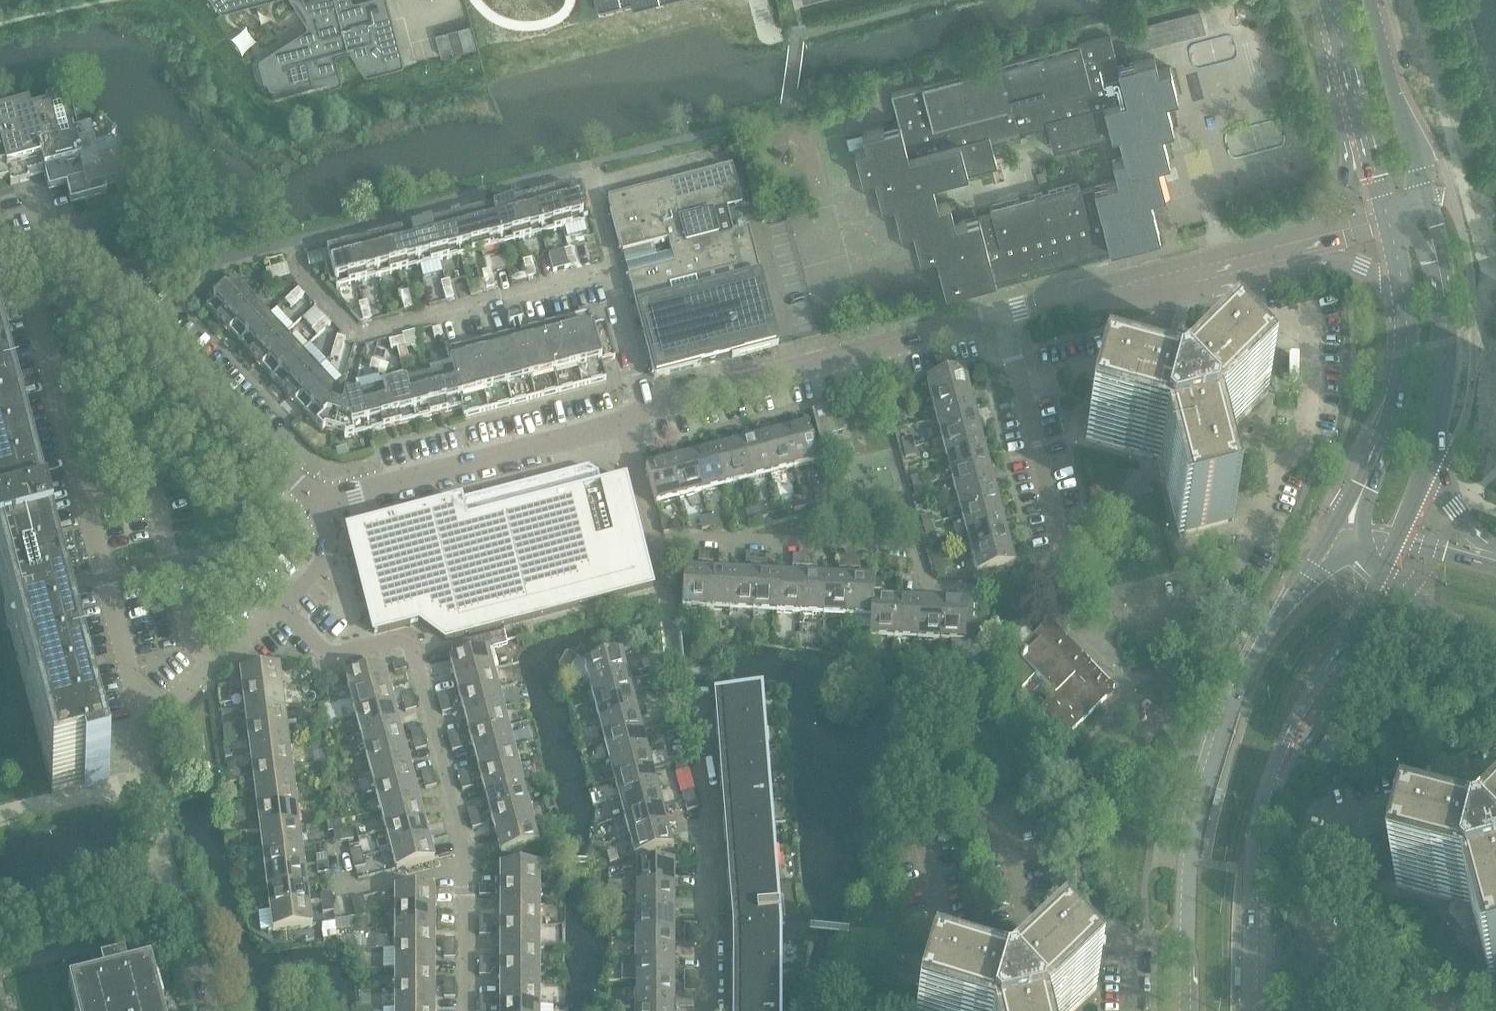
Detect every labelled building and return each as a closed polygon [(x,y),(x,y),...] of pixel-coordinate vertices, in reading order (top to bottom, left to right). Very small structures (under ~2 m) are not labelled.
[(384,0),(350,0),(345,1),(344,0),(302,0),(319,27),(263,63),(262,63),(262,64),(261,64),(261,65),(261,66),(261,67),(261,68),(268,97),(269,97),(269,98),(269,99),(270,99),(270,100),(271,100),(272,100),(273,101),(274,101),(274,100),(339,83),(340,83),(340,82),(341,82),(341,81),(342,81),(342,80),(342,79),(342,78),(342,77),(333,44),(344,41),(361,67),(395,59),(395,58),(396,58),(397,57),(397,56),(398,56),(398,55),(398,54),(398,53),(384,0)] [(1123,31),(1129,52),(1206,32),(1200,10),(1123,31)] [(476,47),(470,24),(469,24),(458,27),(464,50),(476,47)] [(464,50),(458,27),(446,30),(453,54),(464,50)] [(446,30),(435,34),(441,57),(453,54),(446,30)] [(921,85),(891,93),(899,123),(862,133),(863,133),(846,137),(850,150),(854,149),(862,179),(874,176),(881,205),(893,202),(900,231),(912,228),(920,257),(940,252),(942,260),(937,261),(945,292),(995,279),(995,278),(1109,248),(1110,249),(1160,236),(1152,205),(1150,197),(1165,193),(1158,164),(1169,161),(1162,132),(1174,129),(1166,100),(1178,97),(1170,66),(1158,70),(1154,57),(1118,66),(1110,36),(1080,44),(1079,42),(921,83),(921,85)] [(47,110),(31,115),(29,108),(0,115),(0,182),(9,180),(11,186),(15,185),(29,181),(28,175),(44,171),(49,190),(66,185),(71,203),(107,193),(105,187),(123,182),(111,138),(116,134),(102,118),(91,129),(73,134),(65,101),(46,106),(47,110)] [(732,168),(608,200),(622,254),(668,242),(674,265),(628,277),(637,312),(654,378),(778,346),(761,281),(748,230),(733,234),(726,207),(741,203),(732,168)] [(1045,172),(1037,174),(1039,184),(1047,182),(1045,172)] [(553,192),(563,229),(584,224),(583,218),(587,217),(583,198),(578,199),(575,186),(553,192)] [(553,192),(533,197),(542,234),(563,229),(553,192)] [(533,197),(512,203),(522,240),(542,234),(533,197)] [(512,203),(492,208),(501,245),(522,240),(512,203)] [(492,208),(471,213),(481,251),(501,245),(492,208)] [(471,213),(451,219),(460,256),(481,251),(471,213)] [(451,219),(430,224),(440,261),(460,256),(451,219)] [(430,224),(410,229),(419,267),(440,261),(430,224)] [(410,229),(389,235),(399,272),(419,267),(410,229)] [(389,235),(369,240),(378,277),(399,272),(389,235)] [(369,240),(348,246),(358,283),(378,277),(369,240)] [(330,264),(325,265),(330,284),(335,282),(336,288),(358,283),(348,246),(327,251),(330,264)] [(572,248),(564,251),(566,259),(575,257),(572,248)] [(575,257),(566,259),(568,268),(577,266),(575,257)] [(282,258),(268,262),(270,270),(285,267),(282,258)] [(523,261),(525,270),(534,268),(531,259),(523,261)] [(536,276),(534,268),(525,270),(527,278),(536,276)] [(490,270),(482,272),(484,281),(493,278),(490,270)] [(493,278),(484,281),(486,289),(495,287),(493,278)] [(449,280),(441,283),(443,291),(452,289),(449,280)] [(210,303),(206,307),(218,320),(223,325),(228,321),(240,309),(251,299),(234,281),(224,290),(220,286),(209,296),(213,301),(210,303)] [(291,295),(297,302),(304,296),(298,289),(291,295)] [(452,289),(443,291),(445,300),(454,298),(452,289)] [(408,291),(400,293),(402,302),(410,300),(408,291)] [(291,295),(285,301),(291,308),(297,302),(291,295)] [(228,321),(223,325),(230,333),(240,343),(244,339),(257,327),(268,317),(251,299),(240,309),(228,321)] [(410,300),(402,302),(404,311),(413,308),(410,300)] [(367,302),(358,304),(361,313),(369,310),(367,302)] [(369,310),(361,313),(363,321),(372,319),(369,310)] [(514,333),(446,350),(449,363),(452,371),(453,371),(457,388),(460,398),(461,403),(462,408),(461,408),(464,417),(606,380),(601,363),(615,359),(606,324),(592,327),(588,314),(521,331),(519,324),(522,323),(520,317),(518,314),(515,312),(512,312),(509,314),(508,317),(508,320),(509,327),(512,326),(514,333)] [(244,339),(240,343),(250,354),(256,361),(261,356),(273,345),(284,335),(268,317),(257,327),(244,339)] [(325,318),(318,324),(324,331),(331,325),(325,318)] [(318,324),(312,331),(317,337),(324,331),(318,324)] [(440,328),(432,330),(434,339),(442,337),(440,328)] [(261,356),(256,361),(263,368),(273,378),(277,374),(290,363),(301,352),(284,335),(273,345),(261,356)] [(337,337),(333,349),(342,352),(345,339),(337,337)] [(403,338),(389,342),(391,350),(397,349),(405,346),(403,338)] [(405,346),(397,349),(401,366),(410,364),(405,346)] [(333,349),(331,358),(339,360),(342,352),(333,349)] [(277,374),(273,378),(284,390),(289,396),(293,393),(306,380),(317,370),(301,352),(290,363),(277,374)] [(1100,387),(1085,441),(1159,461),(1178,535),(1233,521),(1218,466),(1233,462),(1238,444),(1227,434),(1268,393),(1229,353),(1200,382),(1188,393),(1182,392),(1176,392),(1174,392),(1170,393),(1165,395),(1160,398),(1156,402),(1100,387)] [(372,360),(369,369),(378,371),(380,363),(372,360)] [(1,597),(2,600),(3,602),(51,788),(52,792),(82,785),(84,792),(109,786),(107,778),(103,764),(102,760),(95,734),(94,730),(87,704),(86,700),(80,674),(78,669),(72,644),(71,639),(64,613),(63,609),(60,598),(62,597),(61,596),(68,594),(54,539),(57,539),(56,536),(44,539),(37,512),(34,498),(33,494),(26,468),(25,464),(18,437),(17,433),(10,407),(9,403),(2,377),(1,373),(0,369),(0,592),(1,597)] [(293,393),(289,396),(295,403),(305,414),(310,410),(322,399),(334,388),(317,370),(306,380),(293,393)] [(452,371),(429,377),(433,394),(437,409),(439,414),(446,412),(461,408),(462,408),(461,403),(460,398),(457,388),(453,371),(452,371)] [(964,371),(926,380),(931,401),(969,391),(964,371)] [(429,377),(406,383),(410,400),(414,415),(415,420),(430,416),(439,414),(437,409),(433,394),(429,377)] [(406,383),(382,389),(387,405),(391,421),(392,426),(401,424),(415,420),(414,415),(410,400),(406,383)] [(310,410),(305,414),(317,427),(322,432),(325,430),(334,433),(337,423),(340,412),(345,396),(339,394),(334,388),(322,399),(310,410)] [(382,389),(359,395),(363,411),(367,427),(369,432),(383,429),(392,426),(391,421),(387,405),(382,389)] [(969,391),(931,401),(936,420),(974,410),(969,391)] [(337,423),(334,433),(343,435),(344,439),(352,437),(369,432),(367,427),(363,411),(359,395),(351,397),(345,396),(340,412),(337,423)] [(901,399),(890,402),(892,411),(903,408),(901,399)] [(839,404),(812,411),(819,439),(846,432),(839,404)] [(903,408),(892,411),(895,420),(906,417),(903,408)] [(974,410),(936,420),(941,439),(979,429),(974,410)] [(783,431),(793,469),(817,463),(807,425),(783,431)] [(979,429),(941,439),(946,458),(984,449),(979,429)] [(783,431),(760,437),(770,475),(793,469),(783,431)] [(760,437),(738,443),(747,481),(770,475),(760,437)] [(911,438),(900,441),(903,449),(913,447),(911,438)] [(738,443),(715,449),(725,487),(747,481),(738,443)] [(346,447),(336,450),(339,459),(348,456),(346,447)] [(913,447),(903,449),(905,458),(916,456),(913,447)] [(715,449),(692,455),(702,493),(725,487),(715,449)] [(984,449),(946,458),(951,478),(989,468),(984,449)] [(692,455),(669,461),(679,499),(702,493),(692,455)] [(669,461),(646,467),(656,505),(679,499),(669,461)] [(989,468),(951,478),(956,497),(994,487),(989,468)] [(358,536),(351,547),(354,560),(374,634),(377,633),(391,630),(409,625),(418,623),(420,624),(445,641),(466,636),(473,634),(561,611),(566,610),(610,598),(616,597),(651,587),(652,587),(625,481),(600,488),(597,475),(587,469),(460,503),(378,524),(362,529),(358,536)] [(921,476),(910,479),(913,488),(923,485),(921,476)] [(923,485),(913,488),(915,497),(926,494),(923,485)] [(994,487),(956,497),(961,516),(999,506),(994,487)] [(810,494),(800,497),(803,508),(813,505),(810,494)] [(800,497),(791,499),(793,510),(803,508),(800,497)] [(755,509),(758,520),(767,517),(765,506),(755,509)] [(999,506),(961,516),(966,536),(1004,526),(999,506)] [(755,509),(745,511),(748,522),(758,520),(755,509)] [(708,517),(711,528),(721,525),(718,514),(708,517)] [(931,515),(920,518),(923,526),(933,524),(931,515)] [(708,517),(699,519),(701,530),(711,528),(708,517)] [(670,521),(661,523),(663,534),(673,531),(670,521)] [(933,524),(923,526),(925,535),(936,533),(933,524)] [(1004,526),(966,536),(971,555),(1009,545),(1004,526)] [(1009,545),(971,555),(977,575),(1015,565),(1009,545)] [(699,551),(698,562),(708,562),(709,551),(699,551)] [(709,551),(708,562),(718,563),(719,552),(709,551)] [(746,553),(745,564),(755,565),(756,553),(746,553)] [(756,553),(755,565),(765,565),(766,554),(756,553)] [(941,553),(930,556),(933,565),(944,562),(941,553)] [(793,555),(792,566),(802,567),(803,556),(793,555)] [(803,556),(802,567),(812,567),(813,556),(803,556)] [(840,557),(839,569),(849,569),(850,558),(840,557)] [(850,558),(849,569),(859,569),(860,558),(850,558)] [(887,560),(887,571),(897,571),(897,560),(887,560)] [(897,560),(897,571),(907,572),(907,561),(897,560)] [(944,562),(933,565),(935,574),(946,571),(944,562)] [(683,570),(681,609),(706,610),(708,571),(683,570)] [(708,571),(706,610),(729,611),(731,572),(708,571)] [(731,572),(729,611),(753,612),(755,573),(731,572)] [(755,573),(753,612),(776,613),(778,574),(755,573)] [(778,574),(776,613),(800,614),(802,575),(778,574)] [(802,575),(800,614),(823,616),(825,577),(802,575)] [(825,577),(823,616),(847,617),(849,578),(825,577)] [(849,578),(847,617),(870,618),(872,599),(873,579),(849,578)] [(870,618),(869,638),(894,639),(895,600),(872,599),(870,618)] [(895,600),(894,639),(917,640),(919,601),(895,600)] [(919,601),(917,640),(941,641),(942,602),(919,601)] [(951,641),(950,651),(974,653),(975,628),(984,629),(985,607),(967,606),(967,603),(942,602),(941,641),(951,641)] [(1054,696),(1040,709),(1067,737),(1106,698),(1106,689),(1107,689),(1109,687),(1111,685),(1048,622),(1032,637),(1038,643),(1027,653),(1016,641),(994,663),(1022,690),(1036,676),(1054,696)] [(487,650),(450,660),(455,679),(492,669),(487,650)] [(622,653),(584,663),(589,683),(627,674),(622,653)] [(649,669),(660,666),(658,657),(647,660),(649,669)] [(403,661),(393,664),(395,673),(406,670),(403,661)] [(240,672),(242,692),(281,687),(279,667),(240,672)] [(388,686),(383,667),(345,677),(350,696),(388,686)] [(929,667),(929,679),(939,679),(940,668),(929,667)] [(940,668),(939,679),(949,680),(950,668),(940,668)] [(498,689),(492,669),(455,679),(460,699),(498,689)] [(627,674),(589,683),(594,703),(632,693),(627,674)] [(662,675),(652,678),(654,687),(665,684),(662,675)] [(665,684),(654,687),(656,696),(667,693),(665,684)] [(218,687),(219,696),(230,695),(229,686),(218,687)] [(393,706),(388,686),(350,696),(356,716),(393,706)] [(242,692),(245,712),(284,707),(281,687),(242,692)] [(503,708),(498,689),(460,699),(465,718),(503,708)] [(779,939),(784,939),(784,933),(779,934),(779,930),(779,926),(784,926),(782,905),(777,905),(760,695),(733,697),(733,689),(716,690),(717,699),(716,699),(717,714),(714,714),(716,737),(719,737),(720,751),(721,751),(721,752),(720,752),(721,767),(718,767),(720,790),(723,790),(724,804),(725,804),(725,805),(724,805),(725,819),(723,819),(724,843),(727,842),(728,856),(729,856),(729,858),(728,858),(729,872),(727,872),(729,895),(731,895),(732,909),(733,909),(733,910),(732,910),(734,928),(735,928),(735,929),(731,929),(731,936),(732,940),(735,940),(735,941),(734,941),(734,955),(732,955),(732,978),(734,978),(734,993),(735,993),(735,994),(734,994),(734,1008),(732,1008),(732,1010),(779,1010),(779,939)] [(411,692),(401,694),(403,704),(414,701),(411,692)] [(448,693),(437,696),(440,705),(451,702),(448,693)] [(632,693),(594,703),(599,722),(637,712),(632,693)] [(230,695),(219,696),(220,705),(231,704),(230,695)] [(414,701),(403,704),(405,712),(416,709),(414,701)] [(453,711),(451,702),(440,705),(442,714),(453,711)] [(393,706),(356,716),(361,735),(398,725),(393,706)] [(245,712),(247,732),(286,727),(284,707),(245,712)] [(465,718),(470,738),(508,728),(503,708),(465,718)] [(637,712),(599,722),(604,741),(642,731),(637,712)] [(672,714),(662,717),(664,726),(675,723),(672,714)] [(675,723),(664,726),(666,735),(677,732),(675,723)] [(223,726),(224,735),(235,734),(234,725),(223,726)] [(398,725),(361,735),(366,754),(403,745),(398,725)] [(286,727),(247,732),(250,752),(289,747),(286,727)] [(508,728),(470,738),(475,757),(513,747),(508,728)] [(411,733),(413,742),(424,739),(422,731),(411,733)] [(447,734),(450,743),(460,740),(458,731),(447,734)] [(642,731),(604,741),(609,760),(647,751),(642,731)] [(1333,763),(1338,765),(1337,768),(1347,773),(1356,752),(1357,753),(1361,747),(1348,739),(1346,742),(1335,733),(1323,747),(1324,748),(1320,755),(1319,754),(1317,758),(1331,765),(1333,763)] [(235,734),(224,735),(225,745),(236,743),(235,734)] [(424,739),(413,742),(415,751),(426,748),(424,739)] [(460,740),(450,743),(452,752),(463,749),(460,740)] [(366,754),(371,774),(409,764),(403,745),(366,754)] [(250,752),(252,772),(291,767),(289,747),(250,752)] [(513,747),(475,757),(480,776),(518,766),(513,747)] [(647,751),(609,760),(614,780),(652,770),(647,751)] [(683,752),(672,755),(674,764),(685,761),(683,752)] [(685,761),(674,764),(676,773),(687,770),(685,761)] [(409,764),(371,774),(376,793),(414,783),(409,764)] [(228,766),(229,775),(240,774),(239,765),(228,766)] [(523,786),(518,766),(480,776),(485,796),(523,786)] [(252,772),(255,792),(294,787),(291,767),(252,772)] [(421,771),(423,780),(434,778),(432,769),(421,771)] [(468,770),(457,773),(460,782),(471,779),(468,770)] [(652,770),(614,780),(619,799),(657,789),(652,770)] [(240,774),(229,775),(230,784),(241,783),(240,774)] [(434,778),(423,780),(425,789),(436,787),(434,778)] [(473,788),(471,779),(460,782),(462,791),(473,788)] [(376,793),(381,812),(419,802),(414,783),(376,793)] [(523,786),(485,796),(490,815),(528,805),(523,786)] [(255,792),(257,812),(296,807),(294,787),(255,792)] [(657,789),(619,799),(624,818),(662,808),(657,789)] [(693,791),(682,794),(684,803),(695,800),(693,791)] [(695,800),(684,803),(686,812),(697,809),(695,800)] [(419,802),(381,812),(386,832),(424,822),(419,802)] [(233,805),(234,815),(245,813),(244,804),(233,805)] [(528,805),(490,815),(495,834),(533,824),(528,805)] [(296,807),(257,812),(260,832),(299,827),(296,807)] [(662,808),(624,818),(629,837),(667,828),(662,808)] [(478,809),(468,812),(470,820),(481,817),(478,809)] [(245,813),(234,815),(235,824),(246,822),(245,813)] [(481,817),(470,820),(472,829),(483,827),(481,817)] [(424,822),(386,832),(391,851),(429,841),(424,822)] [(533,824),(495,834),(500,854),(538,845),(533,824)] [(299,827),(260,832),(262,852),(301,847),(299,827)] [(667,828),(629,837),(634,858),(672,848),(667,828)] [(342,831),(344,842),(353,841),(352,829),(342,831)] [(342,831),(333,832),(335,843),(344,842),(342,831)] [(1448,916),(1461,930),(1476,925),(1491,980),(1495,979),(1495,837),(1491,837),(1486,837),(1484,837),(1480,838),(1478,838),(1476,839),(1473,841),(1472,842),(1469,844),(1467,846),(1466,846),(1466,847),(1411,833),(1396,887),(1452,902),(1448,916)] [(429,841),(391,851),(396,871),(434,861),(429,841)] [(554,841),(543,843),(545,853),(556,850),(554,841)] [(301,847),(262,852),(265,872),(304,867),(301,847)] [(361,849),(350,852),(352,861),(363,858),(361,849)] [(616,851),(607,853),(609,864),(618,862),(616,851)] [(326,855),(315,856),(316,865),(327,864),(326,855)] [(363,858),(352,861),(355,870),(365,867),(363,858)] [(327,864),(316,865),(317,875),(329,873),(327,864)] [(674,864),(635,864),(635,888),(674,888),(674,864)] [(500,866),(500,886),(539,886),(539,866),(500,866)] [(304,867),(265,872),(267,891),(306,887),(304,867)] [(557,867),(546,867),(546,876),(557,876),(557,867)] [(608,883),(608,894),(618,894),(618,883),(608,883)] [(618,894),(628,894),(628,883),(618,883),(618,894)] [(539,906),(539,886),(500,886),(500,906),(539,906)] [(306,887),(267,891),(270,911),(309,906),(306,887)] [(479,896),(490,896),(490,887),(479,887),(479,896)] [(674,888),(635,888),(635,912),(674,912),(674,888)] [(395,889),(395,909),(434,909),(434,889),(395,889)] [(331,894),(320,895),(321,905),(332,903),(331,894)] [(352,900),(354,909),(365,907),(363,898),(352,900)] [(332,903),(321,905),(322,914),(334,912),(332,903)] [(309,906),(270,911),(272,932),(311,927),(309,906)] [(500,906),(500,927),(539,926),(539,906),(500,906)] [(367,916),(365,907),(354,909),(356,918),(367,916)] [(434,909),(395,909),(395,929),(434,929),(434,909)] [(674,912),(635,912),(635,935),(674,935),(674,912)] [(479,918),(479,927),(490,927),(490,918),(479,918)] [(344,920),(335,921),(336,930),(345,930),(344,920)] [(684,925),(684,935),(695,935),(695,925),(684,925)] [(500,927),(500,947),(539,946),(539,926),(500,927)] [(479,927),(479,936),(490,936),(490,927),(479,927)] [(434,949),(434,929),(395,929),(395,949),(434,949)] [(674,935),(635,935),(635,959),(674,959),(674,935)] [(684,935),(684,945),(695,945),(695,935),(684,935)] [(444,940),(444,950),(455,950),(455,940),(444,940)] [(539,967),(539,946),(500,947),(500,967),(539,967)] [(434,969),(434,949),(395,949),(395,969),(434,969)] [(1096,990),(1058,949),(1016,988),(1014,987),(1010,986),(1007,986),(1005,986),(1003,986),(998,986),(996,987),(993,988),(991,989),(989,991),(987,992),(985,993),(983,995),(983,996),(929,980),(919,1010),(1074,1010),(1096,990)] [(455,950),(444,950),(444,959),(455,959),(455,950)] [(479,958),(479,967),(490,967),(490,958),(479,958)] [(674,959),(635,959),(635,982),(674,982),(674,959)] [(154,1010),(157,1010),(150,981),(147,982),(144,971),(149,970),(149,971),(151,970),(150,968),(126,974),(124,967),(124,966),(124,964),(100,970),(100,972),(101,972),(103,980),(68,989),(69,991),(72,990),(77,1010),(154,1010)] [(479,967),(479,976),(490,976),(490,967),(479,967)] [(500,967),(500,987),(539,987),(539,967),(500,967)] [(434,989),(434,969),(395,969),(395,989),(434,989)] [(684,972),(684,982),(695,982),(695,972),(684,972)] [(444,980),(444,989),(455,989),(455,980),(444,980)] [(674,982),(635,982),(635,1006),(674,1006),(674,982)] [(684,982),(684,993),(695,993),(695,982),(684,982)] [(500,987),(500,1007),(539,1007),(539,987),(500,987)] [(434,1009),(434,989),(395,989),(395,1009),(434,1009)] [(455,999),(455,989),(444,989),(444,999),(455,999)] [(479,997),(479,1007),(490,1007),(490,997),(479,997)]
